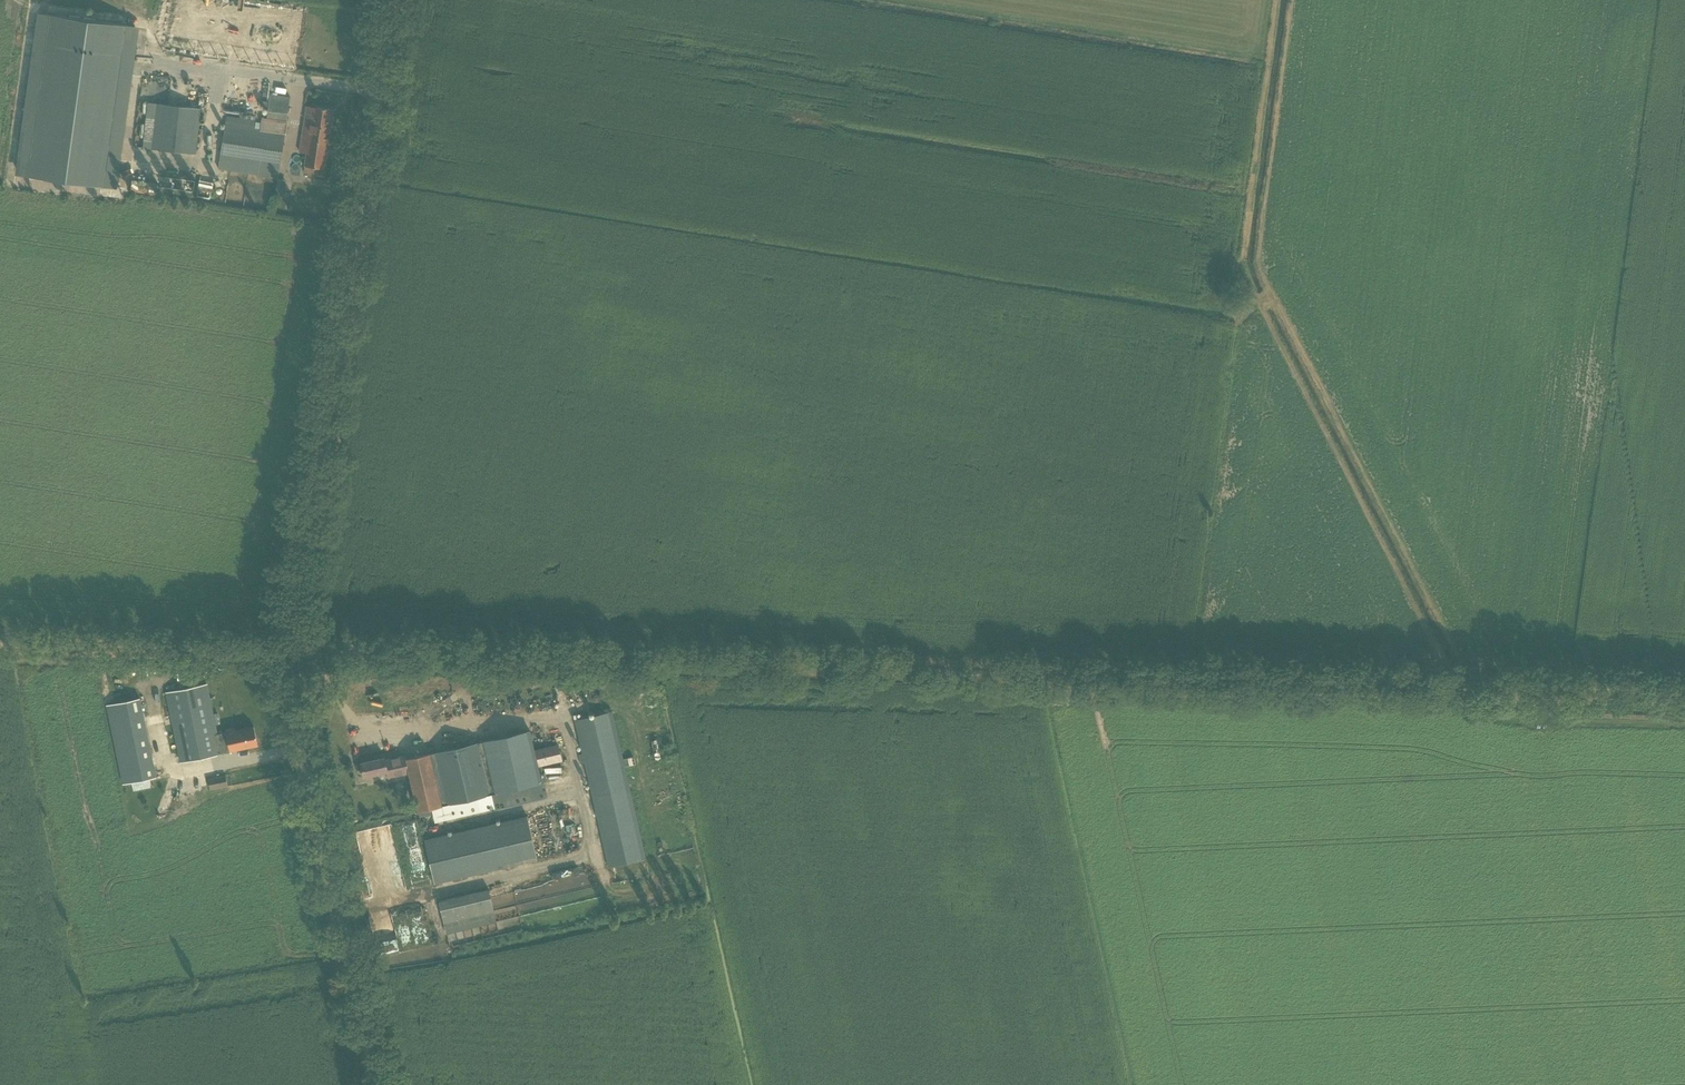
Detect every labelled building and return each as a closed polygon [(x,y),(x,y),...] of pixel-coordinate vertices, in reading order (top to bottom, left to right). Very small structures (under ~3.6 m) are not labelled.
[(52,15),(30,176),(102,186),(125,25),(52,15)] [(267,120),(287,122),(289,97),(270,95),(267,120)] [(143,147),(197,153),(202,108),(148,102),(143,147)] [(303,172),(323,175),(333,109),(313,106),(311,119),(305,118),(300,151),(306,152),(303,172)] [(220,158),(280,168),(286,133),(255,128),(256,121),(227,116),(220,158)] [(278,178),(275,196),(283,198),(287,180),(278,178)] [(166,693),(181,763),(258,746),(254,726),(235,730),(235,727),(225,729),(226,732),(217,734),(207,685),(166,693)] [(107,705),(124,783),(156,777),(139,698),(107,705)] [(580,713),(574,714),(575,719),(583,753),(578,754),(580,764),(585,762),(608,867),(644,858),(624,766),(633,764),(632,757),(622,759),(611,711),(581,718),(580,713)] [(385,757),(361,763),(364,777),(375,774),(388,771),(390,778),(410,773),(419,811),(435,807),(543,782),(539,765),(562,760),(558,743),(535,748),(531,730),(439,751),(407,759),(406,754),(385,759),(385,757)] [(208,779),(210,789),(228,786),(226,775),(208,779)] [(424,839),(434,883),(537,859),(527,815),(424,839)] [(565,843),(579,838),(573,822),(560,826),(565,843)] [(604,905),(596,869),(504,891),(507,903),(516,901),(523,929),(540,925),(598,912),(597,907),(604,905)] [(439,901),(447,933),(495,921),(488,889),(439,901)]
